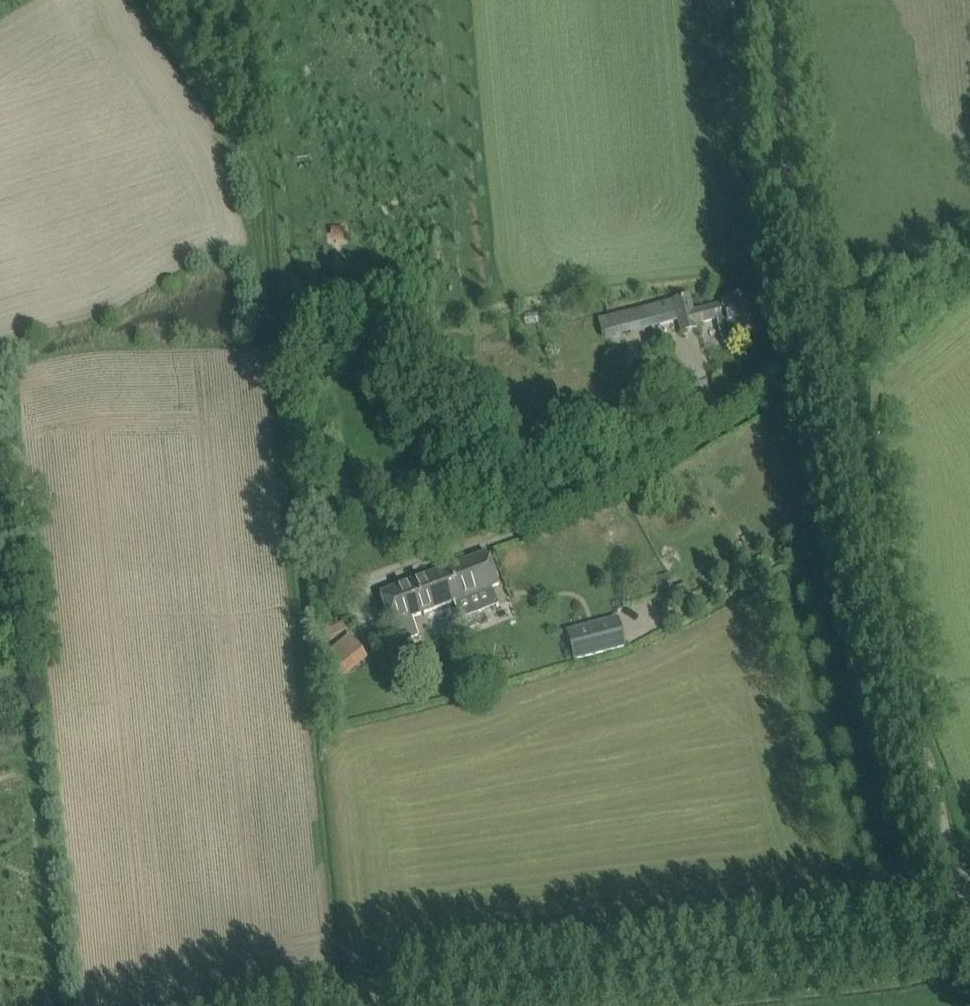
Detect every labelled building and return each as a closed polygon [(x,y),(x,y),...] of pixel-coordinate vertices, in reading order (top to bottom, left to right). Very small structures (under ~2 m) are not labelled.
[(749,298),(730,303),(693,312),(689,296),(607,317),(613,337),(678,320),(682,332),(697,328),(696,324),(716,319),(722,342),(758,333),(749,298)] [(498,605),(491,588),(499,585),(487,553),(444,569),(456,601),(454,602),(461,620),(498,605)] [(412,618),(454,602),(456,601),(444,569),(379,594),(398,643),(419,635),(412,618)] [(617,619),(568,633),(575,660),(624,647),(617,619)] [(334,637),(347,630),(342,622),(330,629),(334,637)] [(337,644),(326,653),(329,668),(339,681),(356,667),(337,644)]
